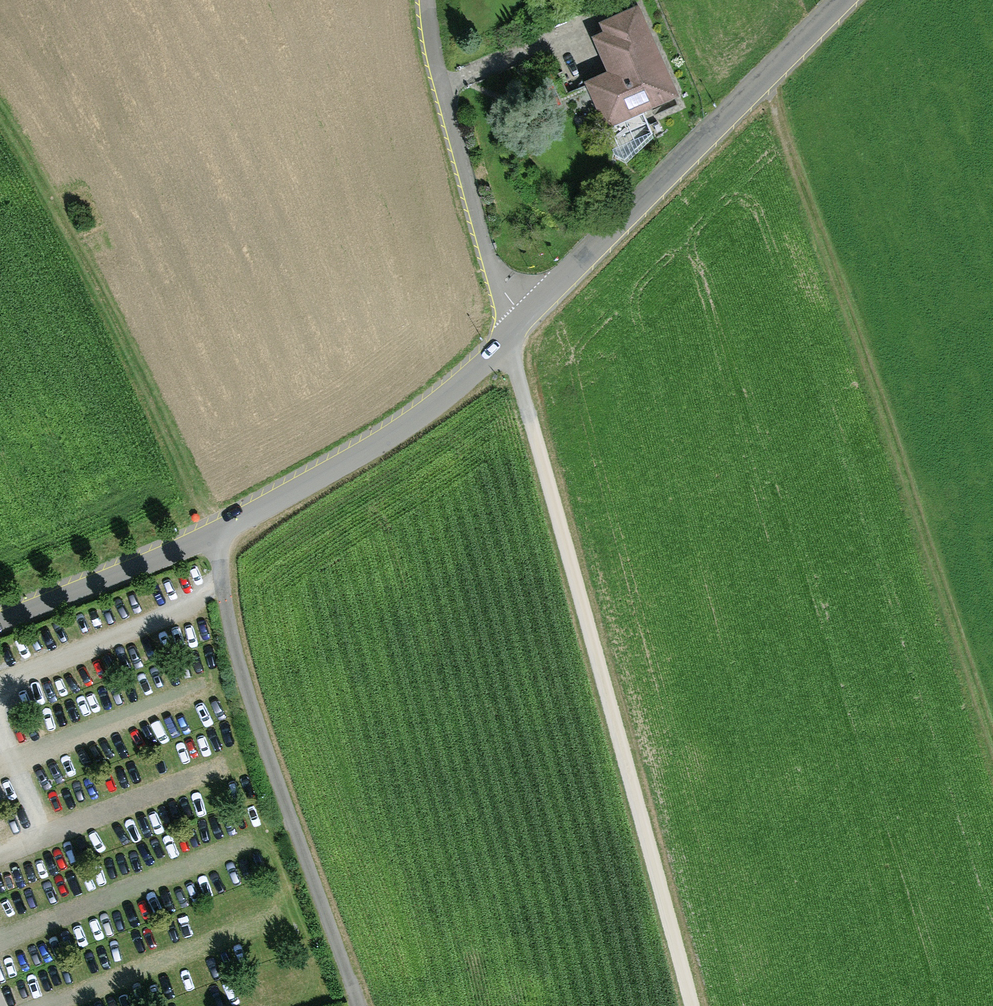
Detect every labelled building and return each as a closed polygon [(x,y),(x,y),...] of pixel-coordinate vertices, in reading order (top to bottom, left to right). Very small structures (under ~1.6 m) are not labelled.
[(603,36),(592,41),(607,75),(585,85),(605,132),(678,100),(638,8),(599,25),(603,36)]
